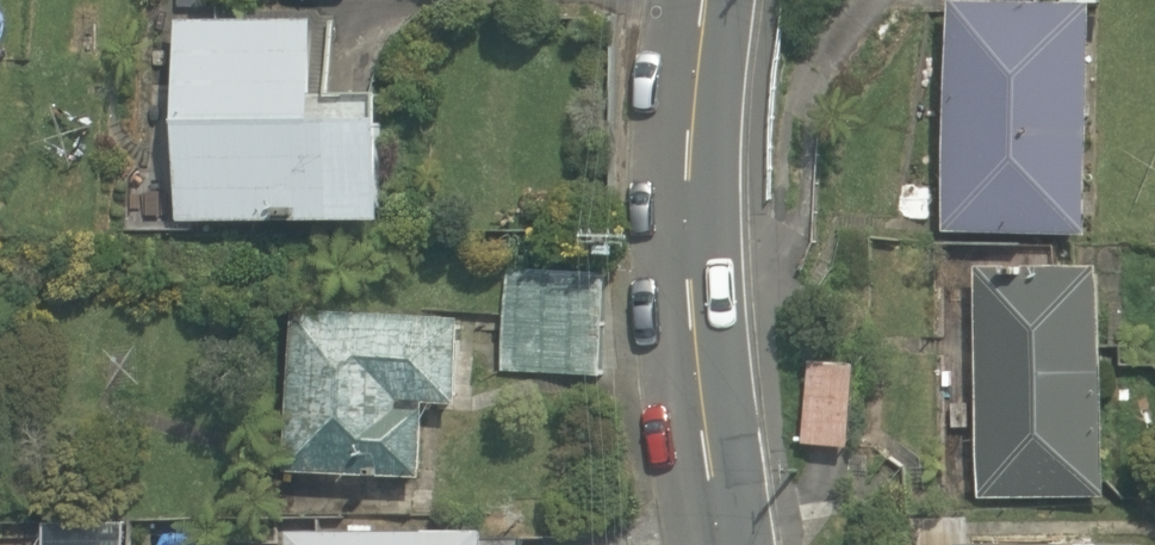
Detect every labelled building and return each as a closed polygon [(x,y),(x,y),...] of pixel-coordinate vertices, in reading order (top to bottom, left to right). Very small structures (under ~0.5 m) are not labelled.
[(1134,12),(964,9),(960,239),(1130,242),(1134,12)] [(130,163),(127,223),(431,242),(438,119),(362,114),(367,34),(200,24),(191,167),(130,163)] [(1125,282),(993,280),(989,505),(1121,507),(1125,282)] [(608,287),(519,282),(513,374),(602,380),(608,287)] [(303,316),(287,480),(437,495),(445,414),(478,418),(487,334),(303,316)] [(887,376),(822,369),(815,448),(880,454),(887,376)] [(491,528),(309,529),(309,544),(491,544),(491,528)] [(208,534),(209,544),(287,544),(286,531),(208,534)]
